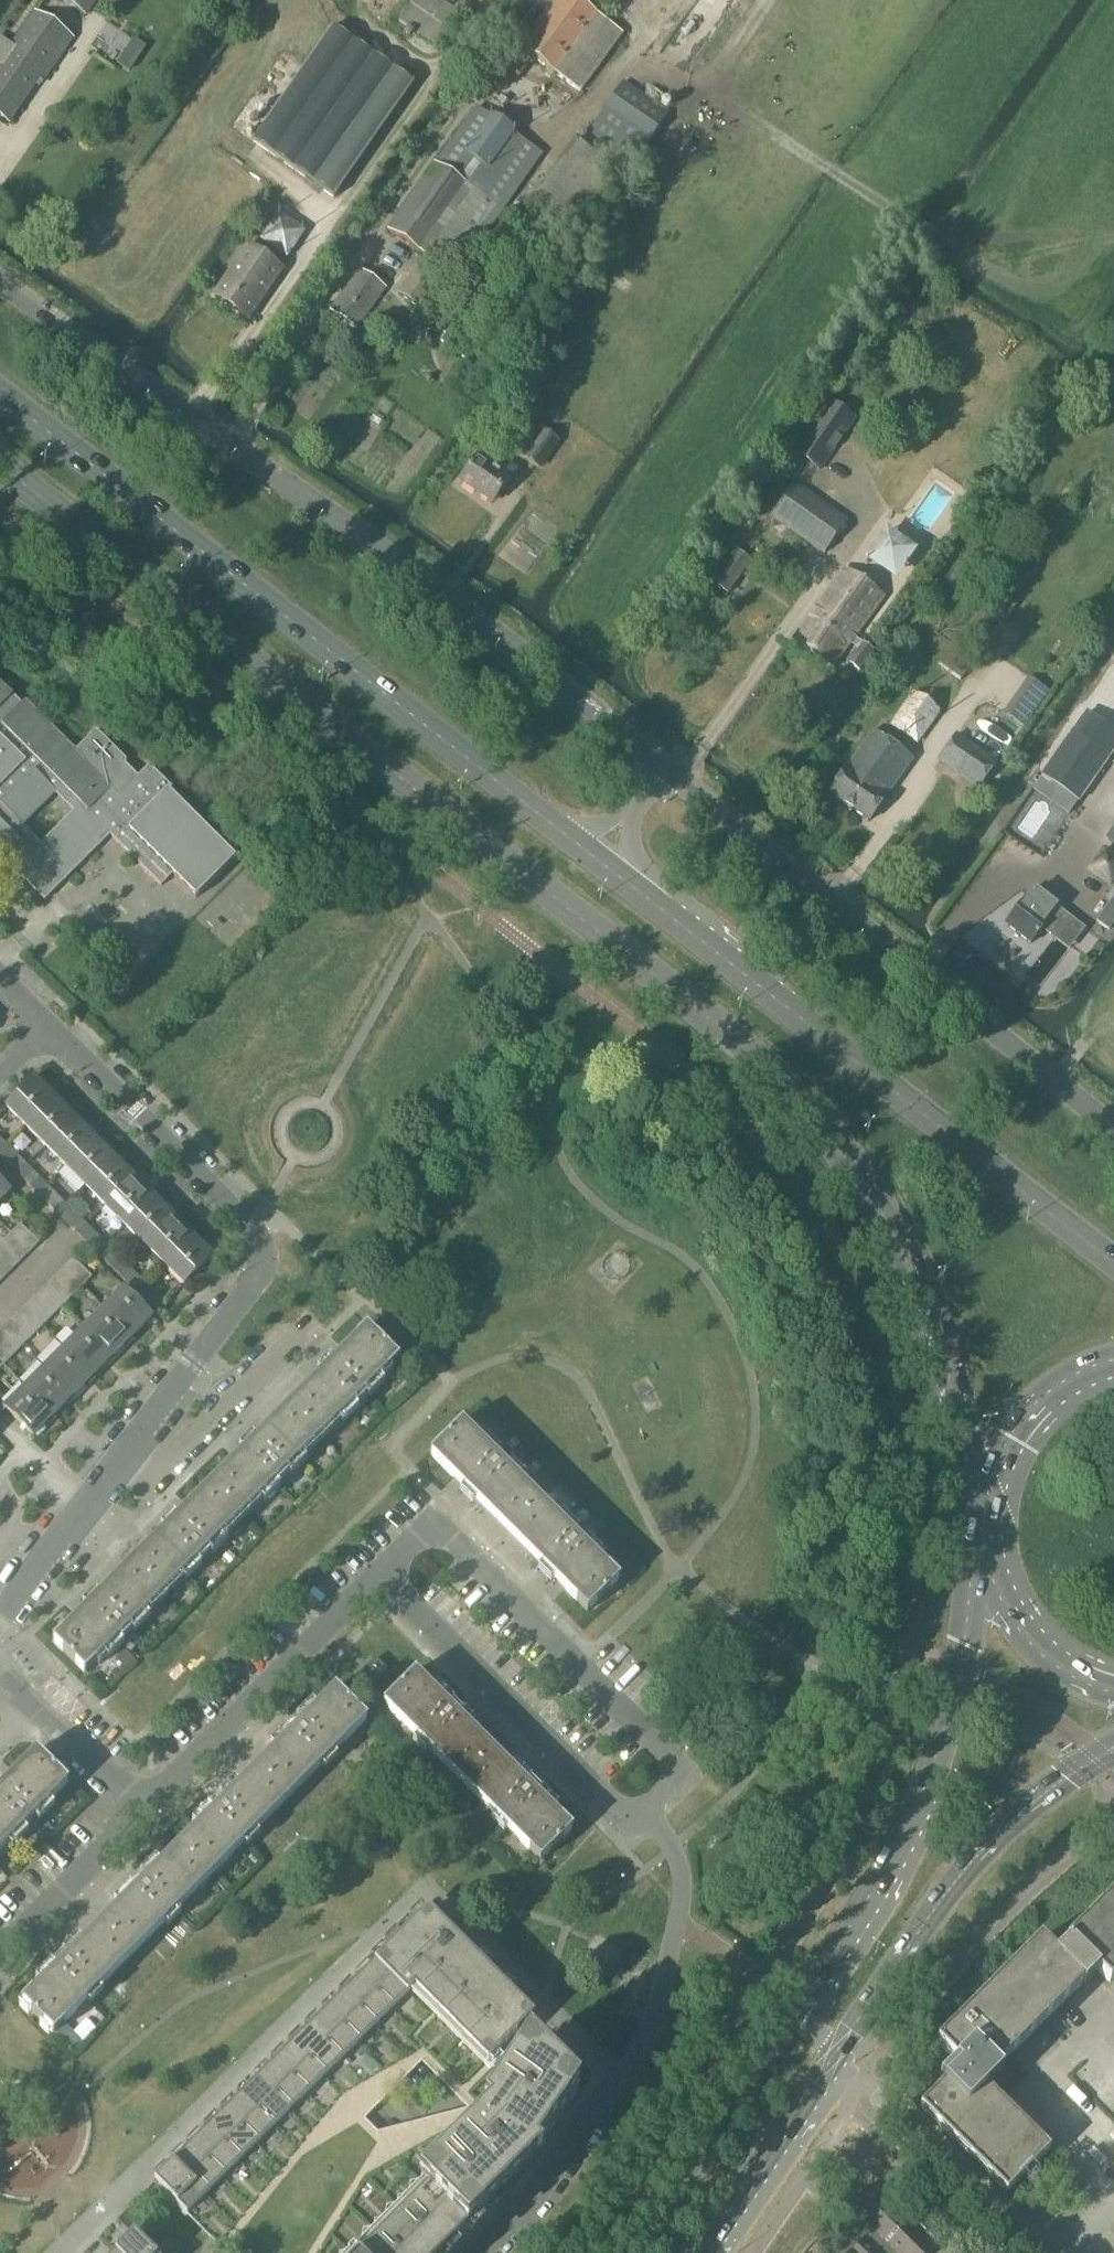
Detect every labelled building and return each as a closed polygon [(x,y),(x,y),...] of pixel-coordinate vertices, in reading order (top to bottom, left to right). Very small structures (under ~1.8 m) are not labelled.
[(84,14),(93,0),(64,0),(84,14)] [(517,48),(577,90),(619,31),(574,0),(530,0),(520,15),(517,13),(510,23),(515,26),(506,40),(517,48)] [(0,68),(0,87),(23,103),(38,81),(42,83),(72,39),(34,13),(10,46),(0,39),(0,65),(2,66),(0,68)] [(395,70),(333,27),(253,142),(314,185),(395,70)] [(577,138),(621,169),(663,110),(619,79),(577,138)] [(8,123),(23,103),(0,87),(0,117),(8,123)] [(387,231),(454,278),(541,153),(476,108),(435,166),(433,165),(387,231)] [(528,202),(579,238),(624,175),(573,139),(528,202)] [(244,227),(255,235),(267,218),(257,210),(244,227)] [(264,239),(283,253),(297,235),(278,221),(264,239)] [(473,261),(501,280),(518,256),(544,273),(557,253),(531,236),(527,241),(499,223),(473,261)] [(214,296),(248,320),(282,270),(248,247),(214,296)] [(399,295),(420,309),(442,279),(420,264),(399,295)] [(330,311),(356,329),(381,293),(385,296),(388,292),(358,271),(330,311)] [(828,400),(794,447),(822,468),(856,420),(828,400)] [(525,459),(540,470),(558,445),(543,434),(525,459)] [(461,483),(491,504),(515,471),(485,450),(461,483)] [(771,517),(822,554),(845,522),(794,485),(771,517)] [(727,531),(743,542),(756,523),(740,512),(727,531)] [(712,585),(727,595),(750,562),(736,552),(712,585)] [(793,641),(831,669),(882,597),(844,569),(793,641)] [(844,662),(857,671),(872,650),(867,647),(870,643),(866,640),(863,644),(859,641),(844,662)] [(1031,680),(1010,710),(1028,721),(1048,691),(1031,680)] [(11,877),(15,872),(44,901),(109,836),(160,887),(170,877),(193,900),(233,861),(167,794),(172,789),(149,766),(137,778),(124,764),(125,763),(126,763),(95,732),(75,752),(24,701),(21,705),(0,684),(0,866),(11,877)] [(890,725),(917,744),(940,712),(913,693),(890,725)] [(828,794),(868,822),(912,761),(872,733),(828,794)] [(938,761),(978,788),(996,763),(956,735),(938,761)] [(1064,747),(1034,790),(1070,816),(1101,772),(1064,747)] [(1105,839),(1113,846),(1113,826),(1105,839)] [(1108,887),(1113,879),(1113,859),(1102,851),(1087,873),(1108,887)] [(1004,924),(1030,944),(1058,909),(1032,889),(1004,924)] [(1107,933),(1113,924),(1113,897),(1095,923),(1107,933)] [(1069,929),(1077,934),(1082,928),(1075,922),(1074,923),(1069,929)] [(6,1108),(25,1127),(36,1116),(54,1099),(34,1080),(35,1079),(34,1079),(16,1096),(5,1108),(6,1108)] [(25,1127),(45,1147),(56,1136),(73,1118),(54,1099),(36,1116),(25,1127)] [(45,1147),(65,1167),(76,1155),(93,1138),(73,1118),(56,1136),(45,1147)] [(65,1167),(84,1186),(95,1175),(112,1158),(93,1138),(76,1155),(65,1167)] [(17,1175),(26,1167),(6,1147),(0,1153),(0,1158),(17,1175)] [(84,1186),(104,1206),(115,1195),(132,1178),(112,1158),(95,1175),(84,1186)] [(17,1175),(37,1195),(45,1187),(26,1167),(17,1175)] [(104,1206),(124,1226),(135,1215),(152,1198),(132,1178),(115,1195),(104,1206)] [(8,1193),(8,1194),(9,1193),(0,1183),(0,1201),(8,1193)] [(37,1195),(56,1215),(64,1206),(45,1187),(37,1195)] [(124,1226),(143,1246),(154,1234),(172,1217),(152,1198),(135,1215),(124,1226)] [(56,1215),(76,1234),(84,1226),(64,1206),(56,1215)] [(143,1246),(163,1265),(174,1254),(191,1237),(172,1217),(154,1234),(143,1246)] [(10,1234),(29,1253),(38,1243),(19,1224),(10,1234)] [(76,1234),(96,1254),(104,1246),(84,1226),(76,1234)] [(29,1253),(10,1234),(1,1243),(20,1262),(29,1253)] [(174,1254),(163,1265),(182,1285),(183,1286),(195,1274),(212,1257),(212,1256),(211,1257),(191,1237),(174,1254)] [(1,1243),(0,1244),(0,1260),(11,1271),(20,1262),(1,1243)] [(96,1254),(116,1274),(124,1265),(104,1246),(96,1254)] [(63,1268),(82,1286),(91,1277),(72,1259),(63,1268)] [(1,1280),(11,1271),(0,1260),(0,1279),(1,1280)] [(116,1274),(136,1294),(144,1285),(124,1265),(116,1274)] [(63,1268),(54,1277),(73,1295),(82,1286),(63,1268)] [(45,1286),(64,1305),(73,1295),(54,1277),(45,1286)] [(144,1285),(136,1294),(155,1313),(164,1305),(144,1285)] [(36,1295),(55,1314),(64,1305),(45,1286),(36,1295)] [(114,1321),(131,1338),(150,1318),(151,1319),(151,1318),(134,1300),(122,1289),(122,1290),(103,1310),(114,1321)] [(36,1295),(27,1304),(46,1323),(55,1314),(36,1295)] [(18,1313),(37,1332),(46,1323),(27,1304),(18,1313)] [(94,1340),(111,1358),(131,1338),(114,1321),(103,1310),(83,1329),(94,1340)] [(8,1322),(28,1341),(37,1332),(18,1313),(8,1322)] [(18,1351),(28,1341),(8,1322),(0,1331),(0,1332),(18,1351)] [(355,1339),(288,1405),(321,1438),(391,1367),(399,1360),(366,1327),(355,1338),(355,1339)] [(74,1360),(92,1377),(111,1358),(94,1340),(83,1329),(63,1349),(74,1360)] [(9,1360),(18,1351),(0,1332),(0,1350),(9,1360)] [(54,1380),(71,1397),(92,1377),(74,1360),(63,1349),(43,1369),(54,1380)] [(0,1369),(9,1360),(0,1350),(0,1369)] [(35,1399),(52,1417),(71,1397),(54,1380),(43,1369),(24,1388),(35,1399)] [(4,1408),(5,1409),(15,1419),(33,1437),(33,1436),(52,1417),(35,1399),(24,1388),(4,1408)] [(264,1430),(210,1483),(243,1516),(321,1438),(288,1405),(264,1430)] [(487,1512),(508,1533),(540,1500),(462,1422),(429,1454),(430,1456),(431,1455),(453,1477),(487,1512)] [(511,1451),(518,1444),(513,1439),(506,1446),(511,1451)] [(210,1483),(131,1562),(164,1595),(243,1516),(210,1483)] [(540,1500),(508,1533),(575,1601),(587,1613),(619,1580),(552,1512),(540,1500)] [(228,1553),(223,1558),(229,1563),(234,1558),(228,1553)] [(164,1595),(131,1562),(63,1630),(52,1641),(84,1674),(164,1595)] [(143,1618),(150,1624),(155,1620),(148,1613),(143,1618)] [(133,1661),(124,1652),(116,1660),(125,1669),(133,1661)] [(382,1704),(460,1782),(492,1750),(416,1674),(415,1672),(382,1704)] [(333,1689),(257,1766),(289,1798),(367,1720),(334,1687),(333,1689)] [(492,1750),(460,1782),(540,1862),(572,1830),(561,1818),(561,1819),(492,1750)] [(0,1787),(0,1851),(68,1783),(36,1751),(35,1752),(0,1787)] [(257,1766),(179,1844),(211,1876),(289,1798),(257,1766)] [(179,1844),(99,1923),(132,1956),(211,1876),(179,1844)] [(248,1859),(254,1864),(257,1860),(252,1855),(248,1859)] [(1068,1942),(1098,1972),(1106,1981),(1107,1980),(1109,1983),(1112,1980),(1113,1978),(1113,1892),(1069,1937),(1066,1940),(1068,1942)] [(372,1966),(405,1998),(413,1990),(472,2049),(487,2064),(533,2018),(469,1953),(427,1911),(372,1966)] [(132,1956),(99,1923),(32,1991),(32,1990),(20,2002),(53,2035),(132,1956)] [(1098,1972),(1068,1942),(1055,1954),(1043,1941),(1040,1939),(1037,1941),(939,2039),(936,2042),(939,2045),(953,2059),(955,2061),(939,2078),(943,2082),(941,2085),(922,2103),(922,2104),(919,2106),(922,2109),(1003,2191),(1003,2190),(1006,2193),(1009,2190),(1009,2191),(1046,2153),(1049,2150),(1046,2147),(992,2093),(1001,2083),(1002,2071),(998,2067),(999,2066),(1081,1985),(1080,1985),(1082,1983),(1084,1986),(1098,1972)] [(372,1966),(355,1982),(388,2015),(405,1998),(372,1966)] [(355,1982),(339,1999),(371,2032),(388,2015),(355,1982)] [(339,1999),(322,2016),(354,2049),(371,2032),(339,1999)] [(322,2016),(305,2033),(338,2066),(354,2049),(322,2016)] [(305,2033),(288,2049),(321,2082),(338,2066),(305,2033)] [(288,2049),(271,2066),(304,2099),(321,2082),(288,2049)] [(555,2073),(549,2067),(544,2075),(522,2053),(482,2111),(487,2117),(417,2187),(419,2188),(354,2252),(448,2252),(465,2236),(517,2184),(539,2162),(535,2157),(572,2103),(550,2081),(555,2074),(555,2073)] [(271,2066),(254,2083),(287,2116),(304,2099),(271,2066)] [(254,2083),(238,2100),(270,2133),(287,2116),(254,2083)] [(238,2100),(221,2116),(253,2149),(270,2133),(238,2100)] [(221,2116),(204,2133),(237,2166),(253,2149),(221,2116)] [(204,2133),(187,2150),(220,2183),(237,2166),(204,2133)] [(187,2150),(170,2167),(194,2190),(203,2199),(220,2183),(187,2150)] [(194,2190),(170,2167),(153,2183),(177,2207),(186,2216),(203,2199),(194,2190)] [(882,2195),(870,2207),(859,2219),(875,2234),(870,2239),(868,2238),(857,2249),(853,2252),(927,2252),(934,2246),(936,2244),(913,2220),(910,2223),(908,2225),(904,2220),(905,2218),(882,2195)] [(116,2251),(118,2252),(152,2252),(133,2234),(116,2251)]
